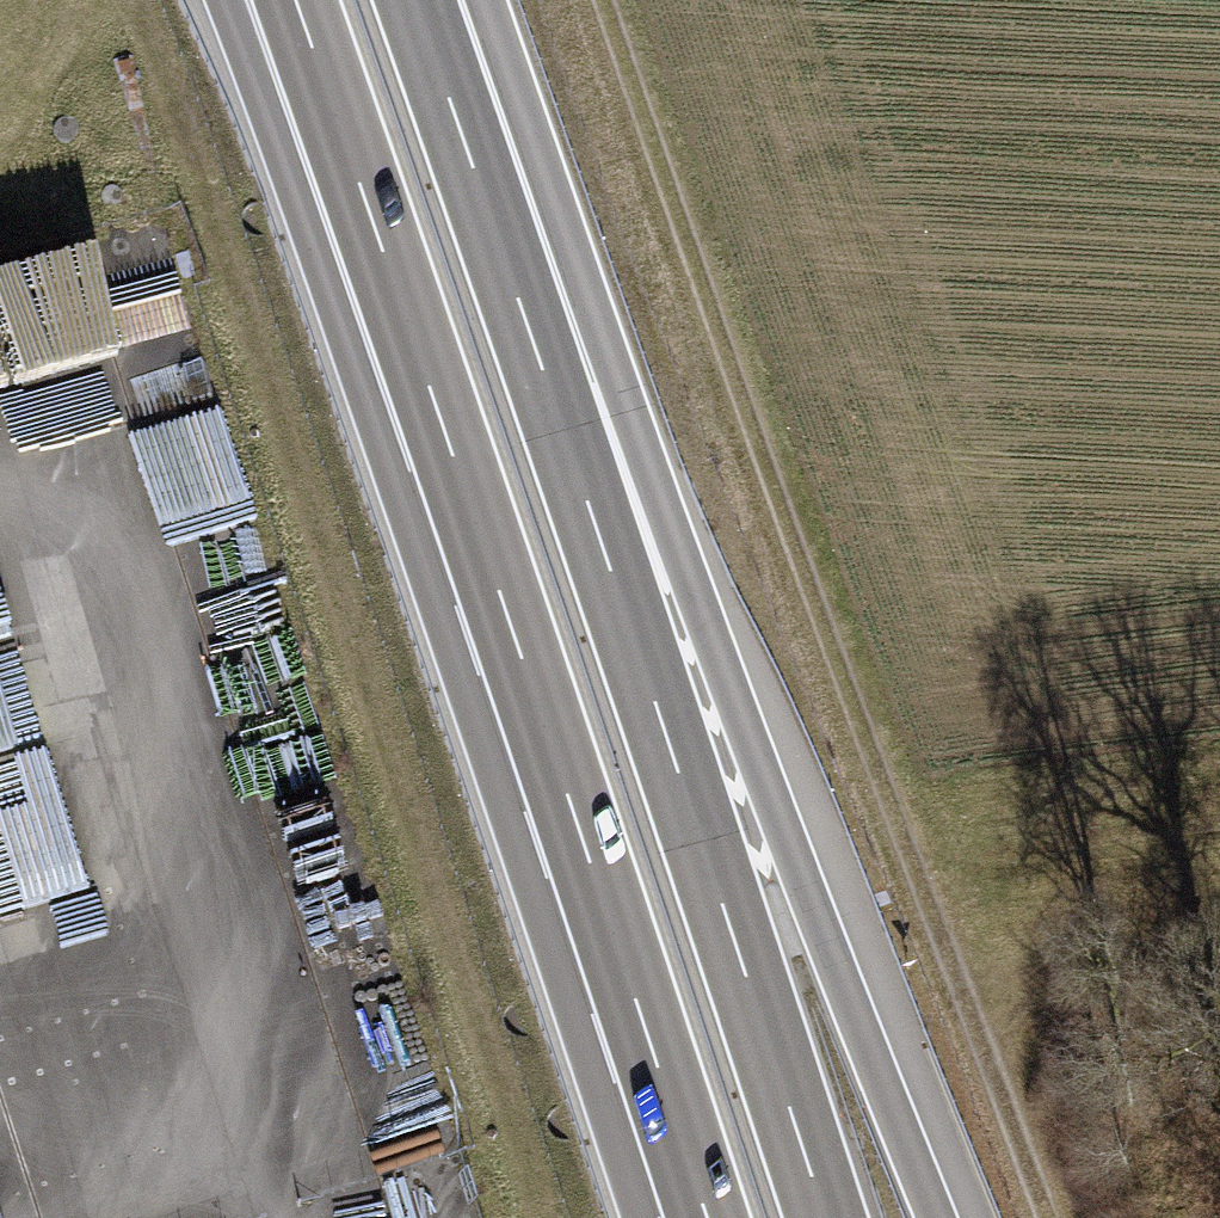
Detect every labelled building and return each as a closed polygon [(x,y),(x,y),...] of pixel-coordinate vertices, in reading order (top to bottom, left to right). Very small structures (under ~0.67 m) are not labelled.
[(0,279),(0,391),(128,359),(101,253),(0,279)]
